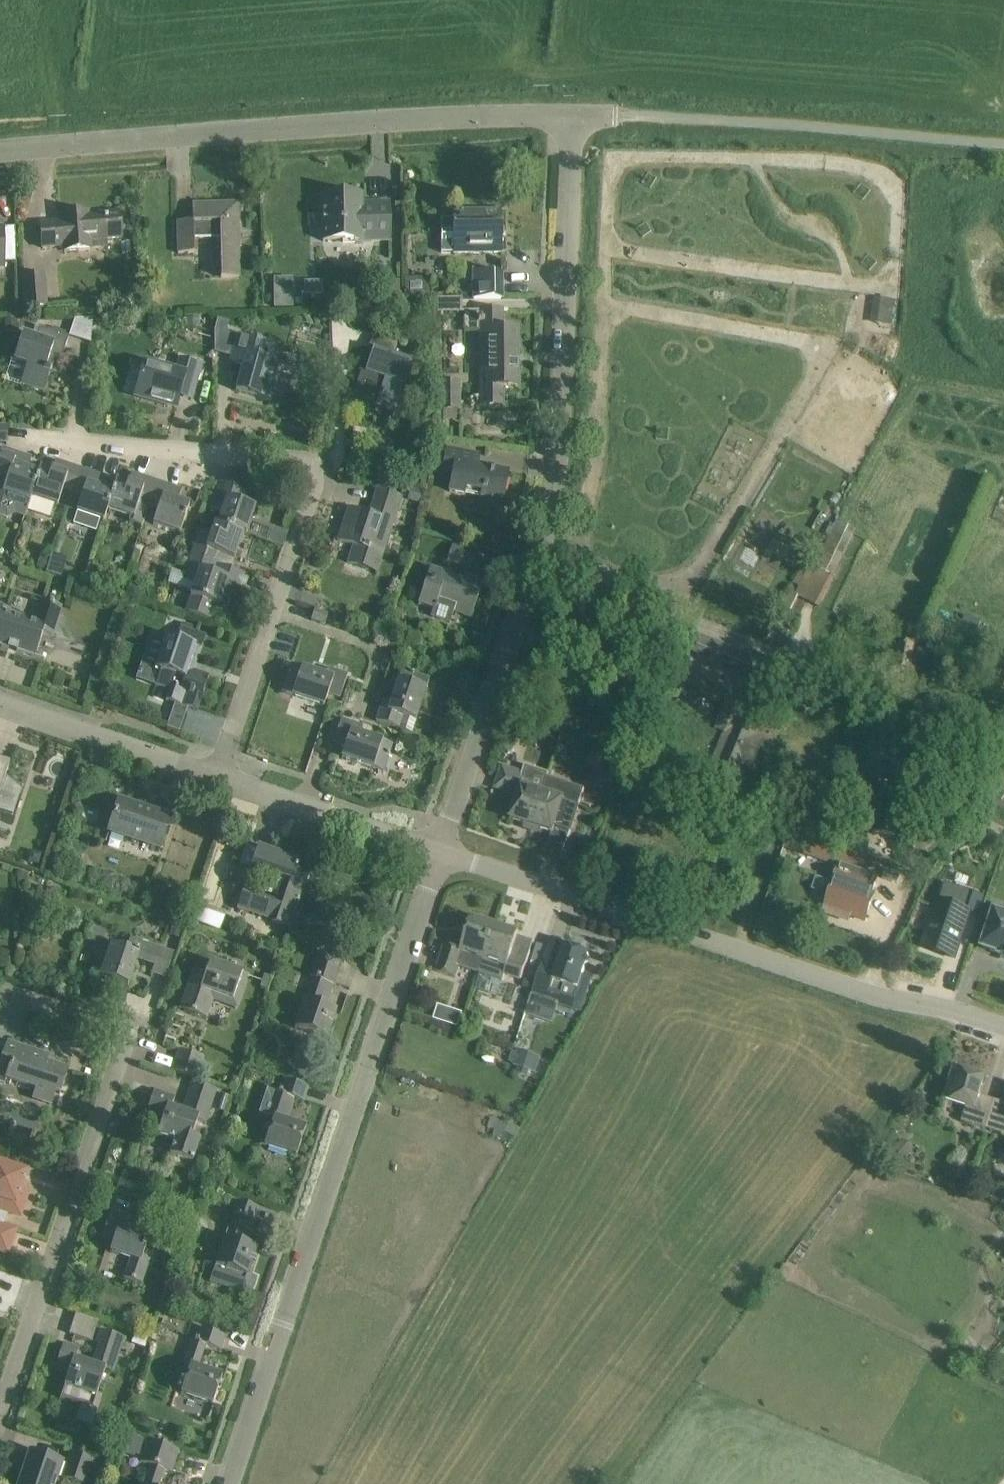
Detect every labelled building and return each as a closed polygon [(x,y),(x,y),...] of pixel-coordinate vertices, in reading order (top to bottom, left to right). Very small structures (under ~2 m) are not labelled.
[(361,196),(323,197),(323,241),(361,241),(361,240),(389,239),(389,224),(389,204),(374,204),(374,210),(361,210),(361,196)] [(238,204),(192,205),(193,222),(177,222),(178,252),(195,252),(194,239),(220,238),(221,278),(241,278),(238,204)] [(62,223),(40,225),(42,247),(64,245),(64,251),(92,248),(91,241),(121,238),(119,213),(89,215),(89,212),(61,214),(62,223)] [(453,220),(441,220),(442,253),(501,253),(501,212),(453,213),(453,220)] [(502,272),(473,273),(473,299),(502,298),(502,272)] [(48,308),(45,275),(23,277),(26,310),(48,308)] [(405,298),(427,298),(427,279),(405,279),(405,298)] [(322,282),(304,282),(304,296),(322,296),(322,282)] [(275,295),(275,306),(292,306),(292,295),(275,295)] [(895,301),(875,298),(871,323),(890,326),(891,326),(895,301)] [(480,406),(503,406),(503,387),(518,386),(517,329),(502,330),(502,310),(480,310),(480,406)] [(407,317),(402,330),(414,334),(419,322),(407,317)] [(5,318),(6,333),(18,333),(18,318),(5,318)] [(186,318),(186,329),(199,329),(199,318),(186,318)] [(215,330),(228,333),(231,323),(218,319),(215,330)] [(27,365),(21,384),(44,391),(53,364),(48,362),(50,355),(62,359),(69,336),(40,326),(40,327),(35,326),(32,337),(23,334),(14,360),(27,365)] [(375,328),(352,396),(376,404),(374,408),(394,414),(412,361),(392,355),(399,336),(375,328)] [(238,336),(231,362),(243,365),(236,391),(272,402),(277,382),(282,364),(270,361),(275,346),(238,336)] [(194,393),(199,374),(202,365),(181,359),(177,372),(145,363),(135,396),(176,408),(181,390),(194,393)] [(5,378),(17,382),(21,365),(10,362),(5,378)] [(440,412),(443,412),(443,416),(457,416),(457,412),(462,411),(461,382),(439,382),(440,412)] [(0,425),(0,444),(8,444),(9,426),(0,425)] [(32,498),(31,498),(39,474),(38,474),(28,470),(32,458),(2,448),(0,455),(0,476),(8,479),(3,494),(15,515),(24,518),(30,503),(32,498)] [(478,513),(497,517),(501,502),(502,502),(508,474),(471,467),(473,454),(447,448),(443,468),(454,471),(450,492),(481,498),(478,513)] [(32,498),(30,503),(27,511),(50,519),(54,506),(58,507),(63,491),(71,494),(80,469),(56,461),(52,472),(40,469),(38,474),(39,474),(31,498),(32,498)] [(256,469),(246,466),(241,481),(251,484),(256,469)] [(104,522),(108,510),(107,509),(113,493),(112,493),(102,489),(106,477),(80,469),(71,494),(82,497),(77,512),(77,513),(74,524),(97,532),(100,520),(104,522)] [(108,510),(131,518),(130,522),(143,527),(149,507),(148,506),(156,482),(132,473),(128,485),(116,481),(112,493),(113,493),(107,509),(108,510)] [(148,506),(149,507),(158,509),(152,525),(180,534),(190,506),(178,502),(182,490),(156,482),(148,506)] [(243,534),(246,536),(255,508),(245,504),(248,493),(219,483),(210,510),(222,514),(218,525),(243,533),(243,534)] [(408,500),(421,504),(424,491),(412,488),(408,500)] [(402,498),(377,490),(371,509),(373,510),(371,516),(349,509),(338,541),(354,546),(348,563),(367,569),(376,572),(402,498)] [(811,564),(796,596),(820,607),(858,529),(837,520),(815,566),(811,564)] [(504,531),(489,543),(497,553),(511,542),(516,530),(512,523),(504,528),(504,531)] [(199,531),(191,556),(216,564),(219,555),(234,561),(243,534),(243,533),(218,525),(215,524),(211,535),(199,531)] [(283,548),(288,533),(272,528),(267,543),(283,548)] [(452,549),(448,561),(471,569),(475,557),(452,549)] [(45,572),(49,559),(40,556),(36,569),(45,572)] [(59,558),(52,556),(46,573),(53,575),(59,558)] [(216,564),(191,556),(185,575),(172,570),(168,584),(192,592),(185,611),(214,621),(226,584),(240,589),(244,575),(216,565),(216,564)] [(483,581),(465,574),(463,580),(446,575),(447,574),(430,568),(418,605),(434,610),(432,617),(451,624),(454,612),(471,618),(483,581)] [(17,652),(18,647),(37,653),(43,634),(52,637),(62,606),(44,600),(36,623),(2,612),(4,607),(0,605),(0,646),(17,652)] [(328,616),(315,611),(311,621),(325,625),(328,616)] [(965,615),(963,622),(979,628),(981,622),(965,615)] [(166,636),(162,650),(155,669),(161,671),(156,686),(169,690),(166,701),(175,704),(188,708),(197,711),(209,675),(189,669),(196,647),(201,649),(206,636),(180,627),(176,639),(166,636)] [(756,689),(758,690),(768,665),(702,638),(685,680),(697,684),(728,697),(740,702),(743,695),(752,698),(756,689)] [(919,646),(897,642),(892,667),(914,671),(919,646)] [(324,676),(291,665),(282,693),(324,707),(328,694),(340,698),(347,675),(327,669),(324,676)] [(994,690),(1003,694),(1003,665),(994,690)] [(415,722),(418,712),(430,679),(402,670),(391,703),(383,701),(376,721),(399,729),(403,718),(415,722)] [(740,702),(728,697),(715,728),(726,733),(713,763),(737,773),(743,759),(754,763),(762,743),(751,739),(758,721),(764,724),(771,705),(754,698),(758,690),(756,689),(752,698),(743,695),(740,702)] [(175,704),(173,710),(186,714),(188,708),(175,704)] [(383,773),(392,745),(359,734),(362,726),(341,720),(334,742),(345,746),(341,759),(383,773)] [(499,747),(513,752),(517,739),(503,734),(499,747)] [(13,816),(20,792),(5,778),(10,763),(0,760),(0,812),(13,816)] [(627,766),(610,760),(605,777),(622,783),(627,766)] [(531,826),(548,772),(526,765),(523,773),(502,766),(498,777),(521,785),(510,819),(531,826)] [(547,777),(549,773),(548,772),(531,826),(553,833),(555,827),(570,831),(583,788),(547,777)] [(873,832),(897,836),(902,800),(879,796),(873,832)] [(171,817),(119,800),(108,832),(159,850),(171,817)] [(1003,833),(991,827),(985,838),(998,844),(1003,833)] [(785,847),(801,852),(806,837),(790,832),(785,847)] [(863,856),(826,844),(821,859),(841,866),(825,912),(840,917),(842,912),(865,920),(874,895),(872,895),(873,892),(857,887),(856,887),(860,875),(861,875),(867,857),(865,857),(863,856)] [(863,856),(865,857),(871,852),(865,844),(858,849),(863,856)] [(272,922),(290,929),(309,873),(297,869),(300,861),(258,846),(251,868),(287,880),(280,902),(244,890),(237,910),(272,922)] [(38,865),(41,854),(30,851),(27,862),(38,865)] [(901,874),(886,869),(883,878),(898,884),(901,874)] [(972,892),(942,882),(920,947),(951,957),(972,892)] [(151,898),(176,907),(181,895),(156,885),(151,898)] [(201,903),(194,921),(221,931),(228,913),(201,903)] [(983,948),(1000,953),(1000,955),(1003,957),(1003,915),(995,912),(983,948)] [(461,967),(479,973),(495,925),(472,918),(461,951),(445,945),(436,971),(457,978),(461,967)] [(170,935),(181,939),(184,929),(174,925),(170,935)] [(495,925),(479,973),(503,981),(505,974),(521,979),(526,964),(510,958),(513,952),(519,933),(495,925)] [(342,937),(350,940),(353,930),(345,928),(342,937)] [(156,961),(152,973),(166,977),(174,954),(162,950),(131,939),(127,950),(111,945),(107,958),(100,977),(105,979),(105,980),(109,981),(110,980),(128,986),(138,955),(156,961)] [(557,1004),(581,1011),(592,978),(582,975),(585,966),(590,964),(587,959),(589,955),(585,954),(582,949),(577,951),(564,947),(557,968),(546,964),(542,964),(542,965),(526,1014),(551,1023),(557,1004)] [(538,947),(533,962),(542,965),(542,964),(547,949),(538,947)] [(295,1028),(327,1039),(336,1011),(320,1005),(327,983),(335,985),(343,960),(320,952),(316,964),(316,963),(311,978),(313,979),(306,1001),(304,1000),(295,1028)] [(180,1009),(184,1011),(207,1019),(214,999),(233,1005),(243,973),(211,963),(207,975),(193,970),(180,1009)] [(268,991),(272,979),(265,976),(261,989),(268,991)] [(435,1004),(431,1019),(454,1025),(458,1010),(435,1004)] [(51,1105),(58,1085),(61,1087),(59,1094),(60,1094),(68,1070),(46,1063),(48,1056),(31,1050),(29,1055),(23,1053),(25,1048),(8,1042),(1,1063),(0,1062),(0,1082),(6,1084),(7,1080),(37,1089),(34,1099),(51,1105)] [(541,1057),(518,1049),(513,1065),(536,1072),(541,1057)] [(172,1071),(198,1080),(206,1059),(179,1050),(172,1071)] [(985,1078),(954,1068),(945,1100),(966,1106),(962,1122),(986,1129),(989,1119),(995,1100),(979,1095),(985,1078)] [(304,1102),(308,1088),(285,1080),(281,1092),(277,1091),(276,1092),(267,1089),(259,1113),(268,1116),(274,1118),(265,1145),(297,1156),(306,1128),(282,1120),(289,1097),(304,1102)] [(171,1154),(190,1161),(194,1162),(202,1139),(193,1136),(198,1121),(206,1124),(217,1091),(193,1082),(183,1112),(170,1107),(173,1097),(154,1091),(146,1114),(163,1119),(158,1134),(175,1140),(171,1154)] [(993,1121),(990,1131),(1003,1135),(1003,1103),(998,1101),(993,1121)] [(903,1135),(892,1146),(904,1158),(915,1146),(903,1135)] [(19,1170),(0,1163),(0,1199),(1,1200),(0,1203),(0,1252),(8,1254),(16,1230),(2,1225),(6,1212),(21,1217),(29,1191),(21,1188),(27,1172),(19,1170)] [(985,1192),(989,1184),(986,1176),(978,1172),(972,1187),(985,1192)] [(140,1199),(162,1206),(164,1200),(142,1193),(140,1199)] [(132,1214),(158,1222),(162,1206),(140,1199),(137,1198),(132,1214)] [(211,1282),(229,1288),(248,1294),(253,1278),(248,1276),(257,1249),(240,1243),(247,1221),(255,1223),(260,1209),(238,1202),(233,1217),(235,1218),(228,1240),(225,1239),(211,1282)] [(132,1220),(110,1212),(102,1236),(114,1240),(110,1252),(131,1259),(124,1278),(143,1285),(151,1261),(144,1258),(151,1236),(129,1229),(132,1220)] [(73,1314),(67,1334),(91,1341),(97,1321),(73,1314)] [(182,1394),(193,1397),(213,1404),(222,1376),(198,1368),(206,1346),(220,1350),(225,1336),(202,1328),(198,1342),(193,1340),(185,1364),(191,1367),(182,1394)] [(194,1329),(191,1338),(197,1340),(200,1331),(194,1329)] [(102,1396),(97,1394),(105,1369),(113,1372),(124,1338),(100,1330),(96,1343),(106,1346),(99,1366),(76,1359),(79,1349),(63,1344),(55,1370),(68,1374),(60,1398),(89,1408),(84,1424),(92,1427),(102,1396)] [(135,1332),(132,1344),(148,1350),(152,1338),(135,1332)] [(149,1440),(141,1464),(151,1467),(145,1483),(159,1483),(164,1470),(172,1473),(179,1451),(149,1440)] [(30,1452),(19,1483),(55,1483),(62,1463),(30,1452)] [(70,1453),(62,1478),(82,1483),(89,1483),(96,1461),(70,1453)]
